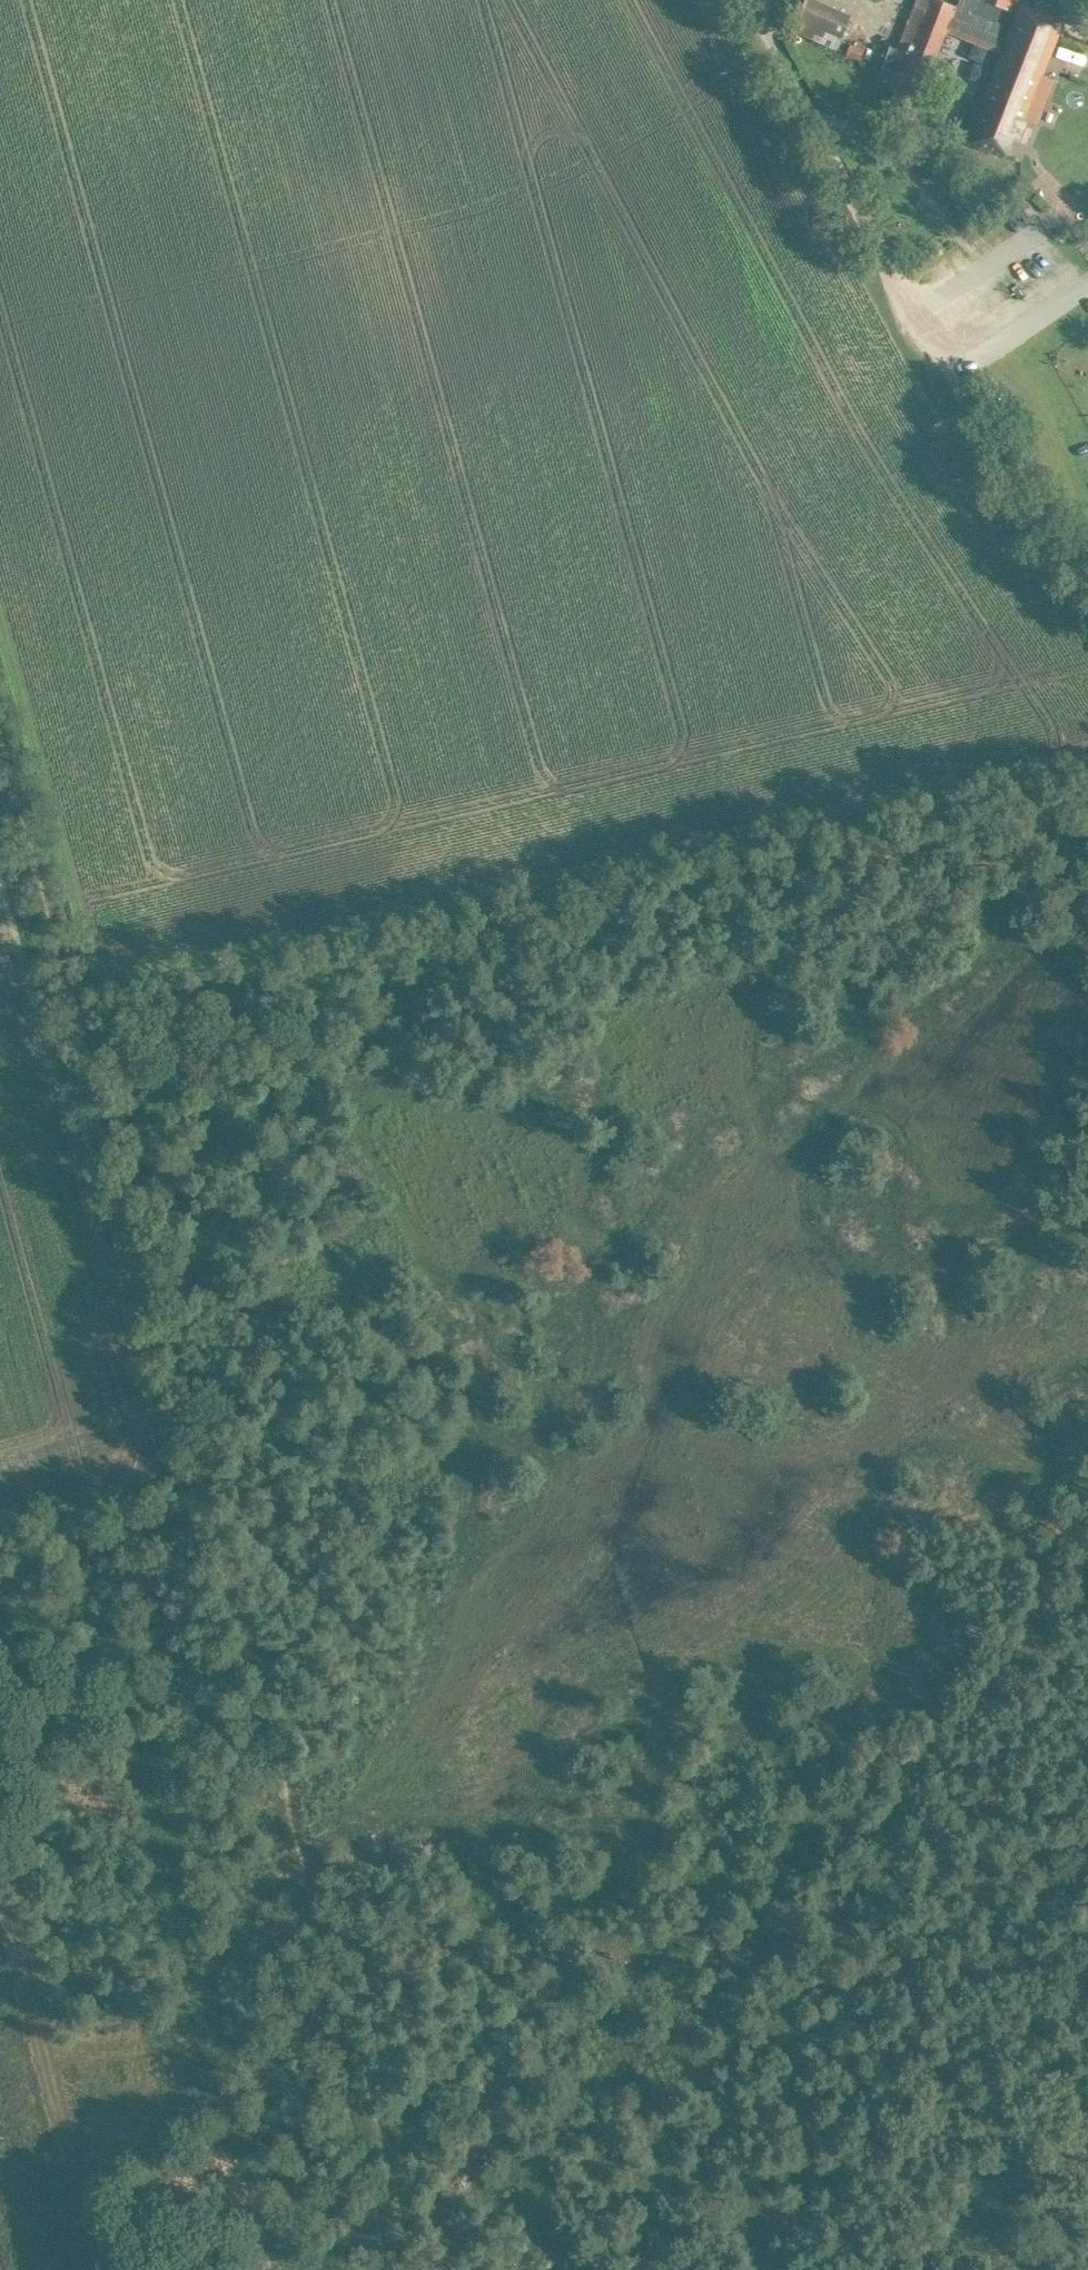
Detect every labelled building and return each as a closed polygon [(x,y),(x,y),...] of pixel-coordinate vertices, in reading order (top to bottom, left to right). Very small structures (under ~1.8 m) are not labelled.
[(836,50),(850,15),(814,0),(803,0),(790,31),(836,50)] [(931,68),(946,30),(999,51),(999,50),(1007,29),(994,24),(1003,0),(981,0),(981,1),(980,0),(957,0),(955,6),(939,0),(917,0),(896,53),(931,68)] [(981,97),(976,95),(961,135),(999,150),(1006,131),(1013,134),(1030,89),(1043,93),(1050,75),(1037,70),(1055,24),(1041,19),(1043,12),(1017,2),(1007,29),(999,50),(999,51),(981,97)] [(845,54),(859,60),(864,49),(850,43),(845,54)] [(931,68),(896,53),(894,57),(903,60),(900,67),(906,70),(904,74),(896,71),(888,91),(893,92),(887,109),(911,119),(919,98),(931,68)] [(1003,214),(1017,204),(1011,196),(997,206),(1003,214)]
